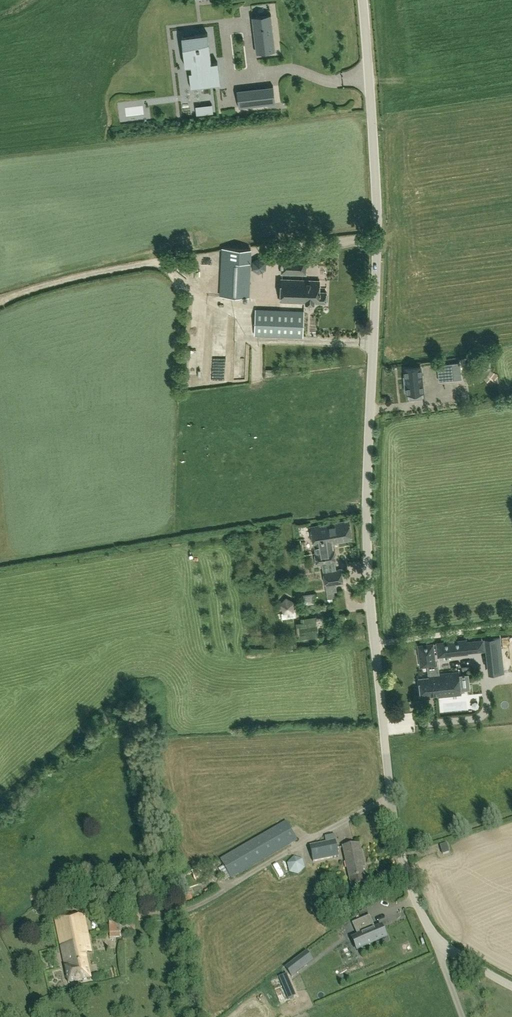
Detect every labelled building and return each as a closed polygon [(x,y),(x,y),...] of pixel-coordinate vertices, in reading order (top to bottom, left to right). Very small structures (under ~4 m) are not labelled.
[(252,16),(256,53),(275,51),(271,14),(252,16)] [(190,35),(182,36),(183,49),(185,66),(191,65),(192,71),(189,71),(191,88),(214,85),(220,84),(218,72),(217,61),(211,62),(207,33),(190,35)] [(237,90),(239,108),(275,103),(273,86),(237,90)] [(311,90),(314,106),(323,104),(322,101),(328,100),(326,87),(311,90)] [(249,297),(251,249),(223,248),(220,295),(249,297)] [(306,275),(306,257),(281,256),(281,274),(306,275)] [(299,302),(304,302),(305,302),(305,303),(314,303),(314,302),(326,303),(326,292),(320,291),(320,280),(281,278),(280,301),(299,302)] [(304,310),(255,308),(254,335),(303,337),(304,310)] [(451,363),(437,364),(439,381),(453,379),(451,363)] [(421,392),(423,391),(420,367),(405,368),(405,377),(406,383),(404,383),(405,391),(407,391),(407,393),(409,393),(421,392)] [(424,408),(423,394),(399,395),(399,409),(424,408)] [(336,562),(334,549),(333,549),(332,543),(352,540),(349,520),(311,527),(314,546),(315,552),(314,552),(316,565),(322,564),(325,586),(343,583),(341,569),(336,570),(335,562),(336,562)] [(282,619),(296,616),(295,611),(294,611),(293,600),(286,597),(280,602),(282,613),(281,613),(282,619)] [(300,619),(302,638),(319,637),(317,617),(300,619)] [(503,670),(500,637),(493,638),(493,641),(488,642),(492,671),(503,670)] [(468,652),(466,639),(436,642),(437,655),(468,652)] [(435,665),(435,664),(432,643),(417,644),(420,667),(427,666),(435,665)] [(483,648),(472,648),(472,657),(482,658),(483,648)] [(462,694),(459,671),(438,673),(437,664),(435,664),(435,665),(427,666),(428,676),(419,677),(421,696),(438,694),(438,697),(462,694)] [(232,879),(297,840),(286,822),(221,861),(232,879)] [(339,856),(335,835),(325,837),(326,842),(310,845),(314,862),(339,856)] [(367,883),(362,863),(359,844),(342,847),(350,887),(367,883)] [(449,852),(446,844),(440,846),(443,854),(449,852)] [(293,856),(287,863),(289,872),(292,873),(298,874),(305,867),(303,858),(293,856)] [(91,951),(84,915),(56,920),(68,983),(90,979),(85,952),(91,951)] [(129,916),(109,917),(110,934),(130,932),(129,916)] [(375,929),(374,929),(372,925),(373,924),(369,916),(352,923),(358,936),(352,939),(356,950),(386,937),(381,926),(375,929)] [(306,951),(285,968),(292,976),(313,960),(306,951)] [(323,965),(335,960),(331,951),(319,956),(323,965)] [(284,975),(279,977),(279,978),(288,998),(288,999),(293,997),(284,975)]
